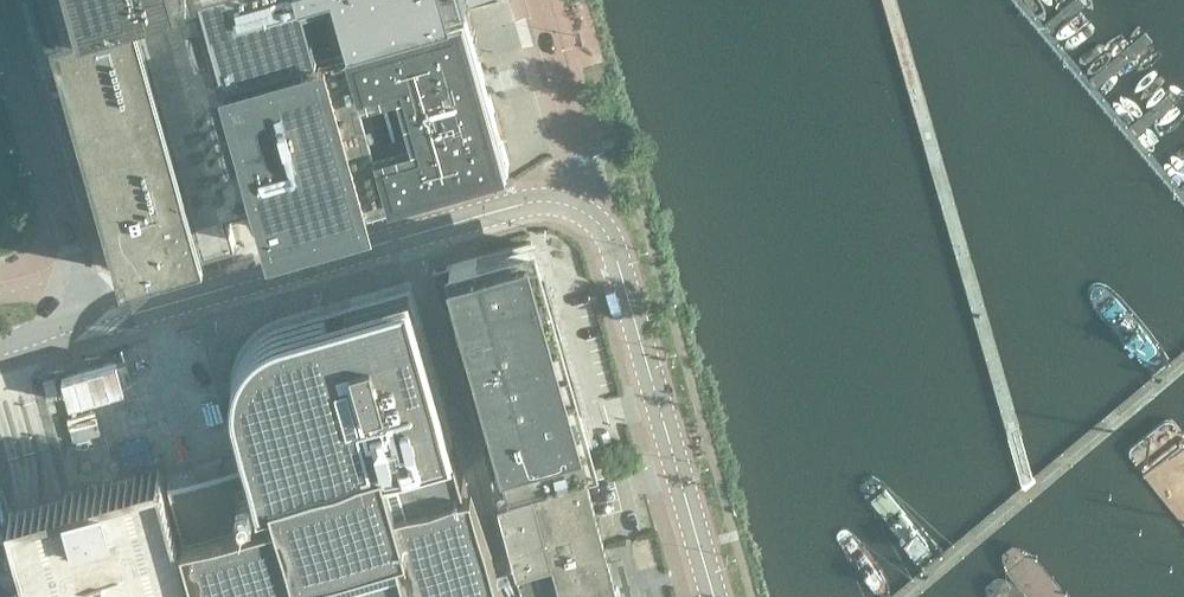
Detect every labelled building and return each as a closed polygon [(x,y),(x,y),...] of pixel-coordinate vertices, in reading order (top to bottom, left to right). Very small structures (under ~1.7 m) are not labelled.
[(54,17),(54,16),(53,17),(52,15),(53,15),(52,13),(54,13),(54,14),(57,13),(58,15),(64,13),(64,12),(66,11),(66,9),(67,9),(66,2),(65,0),(47,0),(51,13),(50,14),(51,18),(54,17)] [(54,17),(70,13),(115,0),(65,0),(66,2),(67,9),(66,9),(66,11),(64,12),(64,13),(58,15),(57,13),(54,14),(54,13),(52,13),(53,15),(52,15),(53,17),(54,16),(54,17)] [(71,19),(54,24),(54,25),(55,24),(57,31),(65,58),(64,58),(67,69),(70,81),(110,224),(113,232),(115,240),(116,240),(124,271),(134,268),(133,265),(139,263),(147,261),(148,265),(234,241),(235,240),(227,209),(241,205),(255,201),(198,0),(137,0),(71,19)] [(226,69),(452,6),(450,0),(206,0),(226,69)] [(509,163),(494,107),(492,101),(488,85),(485,75),(482,65),(479,56),(482,55),(482,54),(478,55),(475,46),(473,38),(477,37),(477,36),(474,37),(473,32),(472,31),(475,30),(475,29),(472,30),(469,21),(467,13),(470,12),(469,11),(466,12),(466,10),(465,7),(459,9),(226,75),(261,200),(270,230),(293,224),(306,220),(488,169),(509,163)] [(308,224),(300,226),(302,236),(311,233),(308,224)] [(582,420),(550,308),(549,304),(532,241),(481,256),(450,264),(461,302),(444,307),(458,359),(476,354),(511,481),(593,458),(585,431),(582,420)] [(115,255),(113,244),(103,247),(106,257),(115,255)] [(134,268),(136,275),(149,271),(148,265),(147,261),(139,263),(133,265),(134,268)] [(229,388),(230,397),(245,450),(168,472),(203,596),(493,596),(500,595),(407,271),(340,290),(345,308),(327,313),(324,300),(280,312),(269,317),(258,324),(247,333),(242,341),(238,346),(236,351),(234,355),(233,358),(231,366),(230,373),(229,380),(229,388)] [(582,420),(585,431),(594,429),(558,302),(549,304),(550,308),(582,420)] [(476,354),(458,359),(492,486),(511,481),(476,354)] [(584,471),(534,485),(564,596),(618,596),(622,596),(620,591),(619,586),(615,587),(604,545),(584,471)] [(134,472),(111,479),(113,486),(136,480),(134,472)] [(160,474),(137,480),(113,487),(104,489),(98,490),(90,493),(82,495),(75,497),(69,499),(14,515),(32,580),(31,580),(36,596),(195,596),(160,474)] [(534,485),(501,493),(528,596),(564,596),(534,485)] [(24,586),(8,590),(10,596),(26,596),(24,586)]
